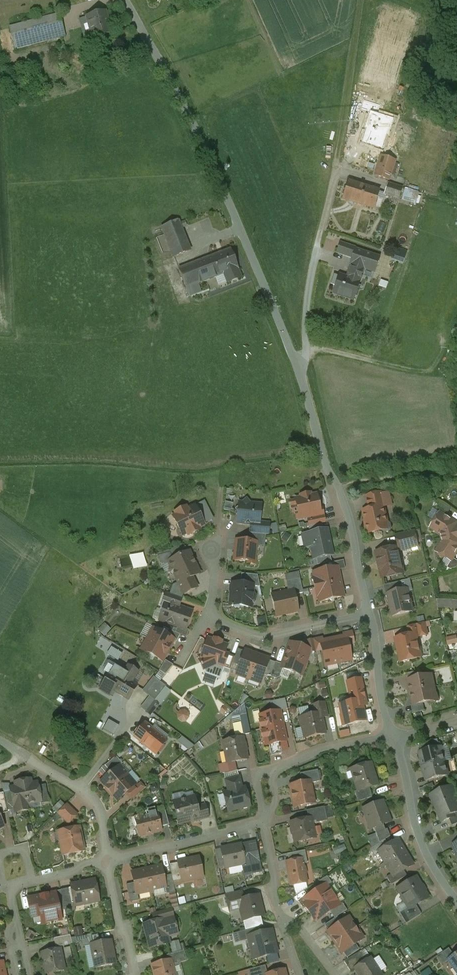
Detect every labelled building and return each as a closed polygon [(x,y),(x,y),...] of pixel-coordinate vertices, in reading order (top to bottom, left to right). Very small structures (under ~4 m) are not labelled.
[(105,12),(86,17),(92,39),(111,34),(108,24),(104,13),(105,12)] [(59,15),(9,28),(14,50),(46,42),(45,35),(63,30),(59,15)] [(399,129),(391,126),(383,151),(395,155),(404,130),(399,129)] [(395,161),(381,156),(375,177),(388,181),(390,175),(394,164),(395,161)] [(378,192),(348,182),(342,200),(373,209),(373,208),(378,193),(378,192)] [(402,189),(387,184),(384,194),(384,195),(385,195),(399,200),(402,189)] [(422,194),(403,189),(400,199),(419,204),(421,195),(422,194)] [(384,194),(378,193),(373,208),(381,210),(385,195),(384,195),(384,194)] [(178,221),(161,228),(173,258),(190,252),(178,221)] [(355,248),(340,243),(336,254),(351,259),(354,250),(355,248)] [(230,250),(178,270),(185,289),(197,284),(222,275),(237,269),(230,250)] [(354,250),(351,259),(349,265),(363,269),(374,273),(379,258),(354,250)] [(363,269),(354,266),(349,280),(358,283),(363,269)] [(237,269),(222,275),(226,284),(241,278),(237,269)] [(349,280),(338,276),(332,294),(353,301),(359,283),(358,283),(349,280)] [(197,284),(185,289),(188,297),(200,292),(197,284)] [(382,493),(366,497),(369,510),(383,507),(383,508),(385,507),(382,493)] [(301,498),(295,500),(299,519),(307,517),(320,515),(320,513),(316,495),(310,496),(309,494),(300,496),(301,498)] [(261,505),(249,504),(246,501),(235,510),(238,514),(237,523),(251,525),(259,525),(259,523),(261,505)] [(230,511),(231,503),(224,502),(223,510),(230,511)] [(194,506),(186,510),(185,508),(175,512),(177,515),(172,517),(182,536),(188,533),(189,535),(198,530),(197,528),(204,525),(194,506)] [(369,510),(363,512),(368,534),(382,531),(385,533),(389,532),(391,529),(390,524),(387,523),(383,508),(383,507),(369,510)] [(320,515),(307,517),(309,527),(322,524),(325,523),(322,512),(320,513),(320,515)] [(456,523),(440,513),(436,520),(433,521),(431,524),(431,527),(430,528),(441,535),(442,538),(450,536),(448,529),(456,526),(456,523)] [(269,524),(259,523),(259,525),(251,525),(250,534),(265,535),(268,535),(269,524)] [(322,524),(309,527),(310,532),(324,530),(322,524)] [(448,529),(450,536),(456,535),(456,526),(448,529)] [(310,532),(302,534),(304,549),(311,547),(314,560),(316,560),(330,557),(332,556),(326,529),(310,532)] [(414,532),(397,536),(400,552),(412,549),(411,545),(417,544),(414,532)] [(250,534),(248,534),(247,542),(256,543),(255,546),(264,547),(265,535),(250,534)] [(442,538),(442,542),(436,552),(437,553),(438,556),(441,558),(444,557),(451,562),(456,552),(456,543),(452,544),(450,536),(442,538)] [(247,542),(236,541),(234,561),(247,562),(247,561),(246,561),(246,559),(253,560),(253,561),(254,561),(256,559),(254,559),(255,546),(256,543),(247,542)] [(397,548),(376,553),(382,577),(403,573),(397,548)] [(189,552),(168,562),(170,567),(169,568),(168,571),(170,574),(172,575),(174,574),(176,579),(178,584),(192,577),(199,574),(189,552)] [(330,557),(316,560),(317,566),(331,563),(330,557)] [(343,561),(333,563),(334,568),(337,568),(338,571),(345,569),(343,561)] [(334,568),(313,573),(316,587),(314,587),(314,588),(316,588),(319,602),(329,600),(331,601),(333,599),(343,597),(338,571),(337,568),(334,568)] [(257,576),(241,574),(240,585),(253,586),(253,587),(260,587),(257,576)] [(192,577),(178,584),(182,593),(185,594),(197,588),(192,577)] [(300,579),(285,582),(288,592),(293,591),(294,595),(303,593),(300,579)] [(401,582),(384,586),(386,595),(388,595),(388,594),(397,592),(398,592),(403,591),(401,582)] [(240,585),(232,584),(230,606),(233,606),(235,608),(238,608),(241,607),(251,608),(251,603),(252,604),(255,602),(255,596),(253,594),(252,594),(253,587),(253,586),(240,585)] [(403,591),(398,592),(397,592),(388,594),(388,595),(393,616),(412,612),(407,590),(403,591)] [(288,592),(271,596),(276,616),(298,612),(294,595),(293,591),(288,592)] [(181,599),(165,593),(163,601),(179,607),(181,599)] [(179,607),(163,601),(162,603),(160,610),(162,611),(159,620),(186,630),(192,611),(179,607)] [(140,634),(145,636),(150,625),(146,622),(140,634)] [(98,630),(104,635),(110,628),(104,623),(98,630)] [(425,623),(407,627),(409,636),(416,634),(417,638),(428,635),(425,623)] [(165,635),(153,629),(147,640),(168,650),(173,641),(174,640),(165,635)] [(180,635),(169,630),(168,631),(165,635),(174,640),(173,641),(176,642),(180,635)] [(352,632),(342,634),(343,638),(346,638),(347,645),(354,644),(352,632)] [(409,636),(395,639),(401,662),(421,658),(417,638),(416,634),(409,636)] [(456,642),(456,637),(456,634),(446,637),(448,645),(456,642)] [(322,638),(312,640),(315,652),(322,650),(320,643),(323,643),(322,638)] [(343,638),(337,640),(337,638),(333,639),(338,663),(351,660),(347,645),(346,638),(343,638)] [(221,642),(213,639),(213,641),(209,640),(207,641),(204,648),(202,649),(200,654),(201,656),(200,658),(201,659),(200,660),(199,661),(201,664),(200,665),(201,667),(202,667),(203,670),(205,669),(206,671),(211,673),(213,672),(219,674),(220,674),(222,673),(224,668),(219,667),(224,653),(227,646),(220,644),(221,642)] [(323,643),(320,643),(322,650),(325,666),(338,663),(333,639),(329,640),(329,641),(323,643)] [(168,650),(147,640),(142,651),(162,661),(168,650)] [(302,647),(290,643),(285,655),(306,662),(309,653),(308,649),(305,648),(304,646),(302,647)] [(244,652),(237,650),(235,657),(232,664),(239,666),(244,652)] [(256,655),(244,650),(239,666),(236,675),(237,674),(248,678),(257,655),(257,654),(256,655)] [(235,657),(224,653),(219,667),(224,668),(230,671),(232,664),(235,657)] [(269,659),(257,655),(248,678),(260,682),(260,683),(260,684),(263,675),(268,661),(269,659)] [(306,662),(285,655),(282,665),(280,668),(282,669),(295,674),(296,671),(302,673),(306,662)] [(165,660),(159,671),(165,675),(173,665),(165,660)] [(268,661),(263,675),(270,677),(275,663),(268,661)] [(282,665),(275,663),(270,677),(276,679),(279,677),(282,669),(280,668),(282,665)] [(137,673),(128,667),(121,678),(131,684),(137,673)] [(420,671),(407,674),(408,680),(421,677),(420,671)] [(121,678),(120,677),(120,679),(110,673),(100,690),(110,696),(113,690),(129,700),(136,687),(131,684),(121,678)] [(408,680),(411,693),(434,688),(431,675),(421,677),(408,680)] [(153,677),(142,691),(149,696),(160,682),(153,677)] [(166,687),(160,682),(149,696),(156,701),(166,687)] [(434,688),(411,693),(413,706),(432,702),(436,696),(434,688)] [(362,690),(351,692),(351,693),(352,692),(354,702),(357,701),(359,707),(366,706),(362,690)] [(354,702),(349,703),(349,706),(340,707),(342,715),(339,715),(341,726),(365,721),(364,716),(361,714),(360,714),(359,707),(357,701),(354,702)] [(324,703),(311,706),(313,715),(320,714),(321,718),(327,717),(324,703)] [(280,711),(260,715),(261,722),(259,722),(260,728),(261,730),(282,725),(280,719),(282,719),(280,711)] [(181,712),(178,716),(178,721),(182,724),(187,724),(190,720),(189,715),(186,712),(181,712)] [(313,715),(299,718),(301,731),(303,731),(304,738),(324,734),(321,718),(320,714),(313,715)] [(246,716),(232,719),(236,737),(250,734),(246,716)] [(282,725),(261,730),(261,733),(263,738),(264,738),(266,743),(266,746),(287,742),(285,733),(283,733),(282,725)] [(150,729),(140,743),(155,755),(166,741),(150,729)] [(242,738),(223,742),(227,764),(247,760),(242,738)] [(437,740),(420,744),(422,752),(439,748),(437,740)] [(422,752),(419,753),(423,767),(444,762),(441,748),(439,748),(422,752)] [(116,757),(104,766),(111,773),(118,766),(119,767),(122,764),(116,757)] [(444,762),(423,767),(426,781),(448,775),(444,762)] [(370,763),(352,769),(346,771),(346,772),(350,770),(357,791),(357,792),(368,788),(377,785),(370,763)] [(111,773),(100,782),(105,787),(104,790),(107,793),(126,777),(118,768),(119,767),(118,766),(111,773)] [(317,770),(300,774),(302,783),(309,782),(310,784),(320,782),(317,770)] [(126,777),(107,793),(109,796),(112,796),(117,801),(125,794),(133,787),(135,785),(134,785),(126,777)] [(239,777),(225,781),(228,792),(227,792),(229,800),(225,801),(228,812),(249,806),(245,788),(242,789),(239,777)] [(30,785),(29,781),(30,781),(30,780),(22,781),(27,805),(40,802),(41,802),(38,787),(37,783),(30,785)] [(22,781),(15,783),(15,784),(16,783),(17,787),(10,789),(10,792),(13,807),(14,807),(27,805),(22,781)] [(302,783),(290,786),(294,807),(314,803),(310,784),(309,782),(302,783)] [(144,788),(140,784),(134,789),(138,793),(144,788)] [(45,785),(38,787),(41,802),(40,802),(41,804),(49,803),(45,785)] [(133,787),(125,794),(130,800),(138,793),(134,789),(133,787)] [(430,795),(441,820),(444,818),(446,821),(449,819),(452,826),(456,824),(456,801),(451,787),(430,795)] [(368,788),(357,792),(357,791),(354,792),(357,802),(371,798),(368,788)] [(10,792),(3,794),(7,811),(15,810),(14,807),(13,807),(10,792)] [(193,796),(186,798),(185,801),(174,804),(174,802),(173,803),(178,824),(193,820),(193,822),(208,818),(205,805),(196,807),(193,796)] [(382,802),(362,809),(370,829),(373,828),(384,823),(390,822),(382,802)] [(77,815),(67,805),(57,814),(68,825),(77,815)] [(324,807),(306,811),(308,819),(311,818),(312,824),(327,821),(324,807)] [(141,815),(134,817),(134,818),(132,818),(134,826),(136,826),(139,837),(162,831),(161,827),(157,814),(156,814),(154,808),(146,810),(147,811),(145,812),(146,816),(143,817),(143,815),(141,816),(141,815)] [(168,825),(164,808),(157,809),(158,813),(157,814),(161,827),(168,825)] [(308,819),(298,821),(298,823),(292,825),(291,826),(291,828),(290,828),(292,835),(293,835),(294,843),(308,840),(307,838),(314,836),(312,824),(311,818),(308,819)] [(384,823),(373,828),(379,843),(384,840),(389,837),(384,823)] [(79,828),(61,832),(63,840),(60,841),(63,856),(84,851),(79,828)] [(379,843),(369,850),(374,857),(379,854),(378,851),(388,845),(384,840),(379,843)] [(388,845),(378,851),(379,854),(385,864),(403,853),(400,848),(401,846),(397,840),(388,845)] [(255,843),(241,846),(245,864),(242,865),(244,876),(261,872),(258,861),(259,861),(258,861),(255,844),(255,843)] [(241,845),(221,849),(224,868),(242,865),(245,864),(241,846),(241,845)] [(304,851),(287,854),(288,862),(301,859),(302,864),(307,863),(304,851)] [(403,853),(385,864),(391,874),(393,877),(403,871),(413,865),(408,859),(406,858),(403,853)] [(198,858),(191,859),(186,861),(178,863),(181,881),(181,882),(202,878),(198,858)] [(302,864),(301,859),(288,862),(286,862),(291,885),(306,882),(304,875),(306,872),(305,869),(303,867),(302,864)] [(178,863),(169,865),(171,875),(173,883),(181,881),(178,863)] [(161,866),(153,868),(153,870),(146,871),(151,892),(165,889),(166,888),(163,877),(161,866)] [(146,871),(140,873),(139,871),(131,873),(134,883),(133,883),(133,884),(134,884),(136,895),(151,892),(146,871)] [(391,874),(386,877),(391,885),(406,876),(403,871),(393,877),(391,874)] [(171,875),(163,877),(166,888),(165,889),(166,895),(175,893),(173,883),(171,875)] [(331,883),(326,877),(312,886),(316,891),(325,885),(326,886),(331,883)] [(415,878),(397,888),(409,908),(409,909),(415,905),(427,898),(424,893),(426,890),(423,886),(420,885),(415,878)] [(95,880),(70,885),(71,888),(74,906),(99,902),(98,900),(99,899),(98,895),(97,894),(95,880)] [(316,891),(303,899),(304,899),(298,903),(303,910),(305,909),(308,912),(332,895),(326,886),(325,885),(316,891)] [(71,888),(60,890),(61,893),(64,908),(74,906),(71,888)] [(241,891),(225,895),(228,907),(239,904),(238,901),(242,900),(241,891)] [(61,893),(47,896),(51,913),(65,910),(64,908),(61,893)] [(47,895),(27,899),(31,918),(51,913),(47,896),(47,895)] [(332,895),(308,912),(311,916),(313,914),(318,920),(329,912),(339,906),(332,895)] [(242,900),(238,901),(239,904),(243,921),(262,916),(259,903),(258,903),(253,900),(252,897),(242,900)] [(339,906),(329,912),(334,919),(336,917),(346,910),(342,904),(339,906)] [(409,908),(399,914),(405,924),(421,915),(415,905),(409,909),(409,908)] [(170,909),(152,914),(155,922),(172,917),(170,909)] [(155,922),(147,924),(148,928),(145,928),(146,934),(145,935),(146,939),(148,939),(150,948),(168,944),(166,936),(177,934),(172,917),(155,922)] [(334,919),(324,925),(328,931),(340,923),(336,917),(334,919)] [(328,931),(327,932),(341,953),(343,953),(355,944),(363,939),(348,917),(340,923),(328,931)] [(255,928),(237,933),(240,942),(248,940),(248,936),(256,934),(255,928)] [(276,954),(270,931),(256,934),(248,936),(248,940),(254,960),(276,954)] [(98,933),(80,937),(82,947),(90,945),(100,943),(98,933)] [(70,935),(53,939),(55,948),(72,944),(70,935)] [(100,943),(90,945),(95,968),(115,964),(111,941),(100,943)] [(355,944),(343,953),(346,958),(358,950),(355,944)] [(60,949),(41,953),(45,972),(53,971),(53,973),(64,970),(60,949)] [(448,949),(436,957),(442,965),(448,961),(447,960),(453,956),(448,949)] [(183,951),(166,955),(168,961),(170,961),(172,965),(186,961),(183,951)] [(359,952),(343,961),(350,972),(354,969),(354,968),(365,961),(359,952)] [(447,960),(448,961),(456,974),(456,953),(453,956),(447,960)] [(354,968),(354,969),(358,974),(381,974),(370,958),(365,961),(354,968)] [(151,966),(154,974),(174,974),(172,965),(170,961),(168,961),(151,966)] [(247,970),(249,974),(266,974),(267,974),(265,966),(247,970)]
